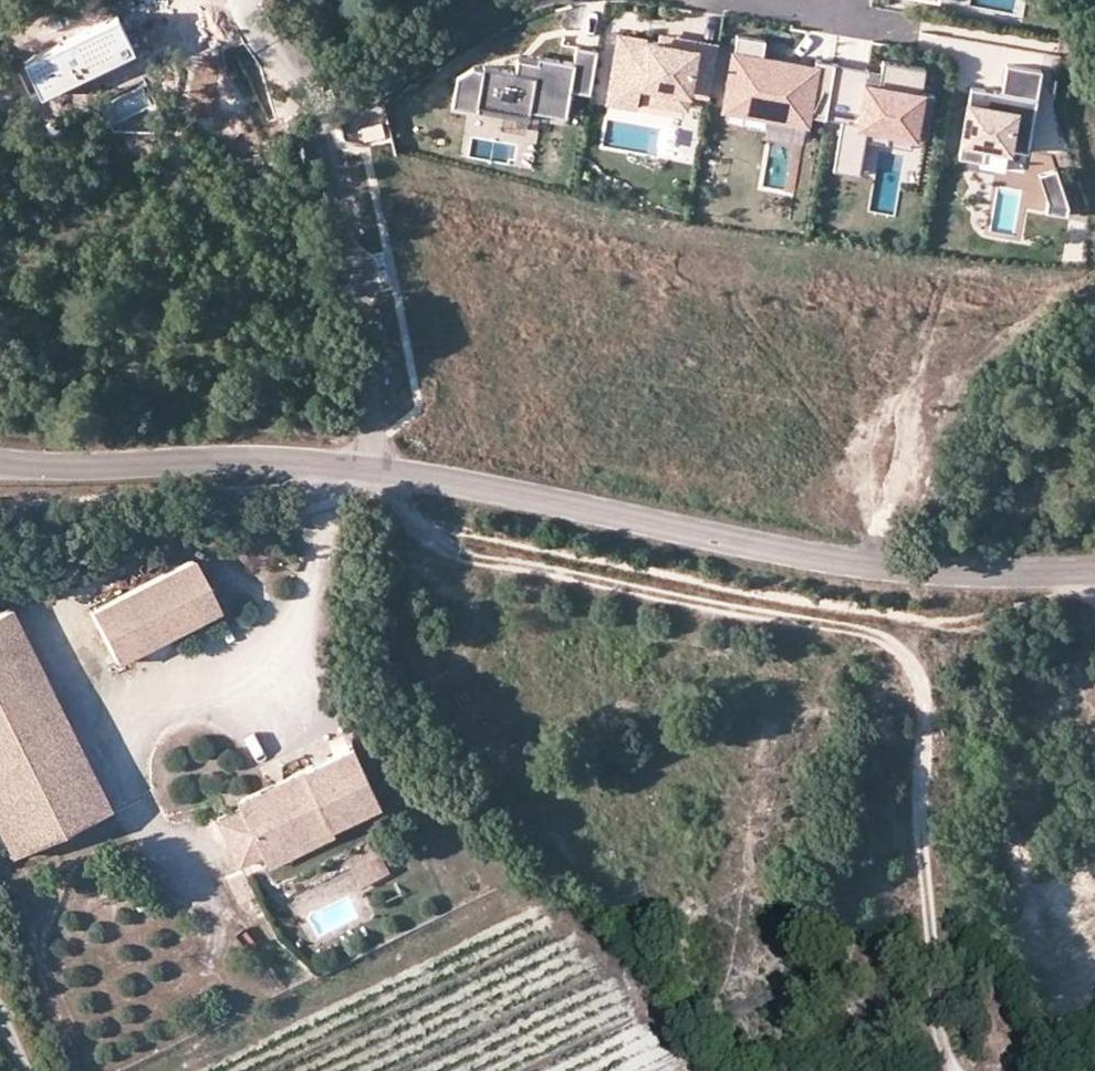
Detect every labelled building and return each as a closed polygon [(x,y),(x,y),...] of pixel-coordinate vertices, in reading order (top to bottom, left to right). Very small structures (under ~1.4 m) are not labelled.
[(115,19),(24,65),(41,99),(132,53),(125,39),(115,19)] [(710,96),(718,47),(694,43),(693,49),(657,43),(620,36),(609,103),(637,108),(641,85),(710,96)] [(807,115),(826,118),(835,63),(816,60),(814,72),(802,70),(803,65),(780,62),(763,58),(765,41),(737,36),(725,108),(805,122),(807,115)] [(570,92),(590,95),(597,51),(576,47),(573,63),(558,60),(538,57),(537,63),(517,59),(515,72),(483,67),(483,70),(473,69),(457,77),(451,109),(477,113),(478,108),(530,116),(530,111),(566,117),(570,92)] [(518,54),(517,59),(537,63),(538,57),(518,54)] [(868,68),(835,63),(826,118),(842,120),(834,170),(860,175),(868,127),(915,134),(915,131),(928,133),(934,94),(921,92),(925,67),(882,60),(881,70),(880,76),(872,75),(867,75),(868,68)] [(984,89),(971,87),(959,159),(979,163),(978,167),(1004,171),(1008,149),(1028,152),(1042,71),(1006,65),(1002,93),(984,89)] [(880,76),(881,70),(868,68),(867,75),(872,75),(880,76)] [(529,122),(530,116),(478,108),(477,113),(529,122)] [(385,137),(382,125),(361,129),(364,142),(385,137)] [(1056,168),(1038,174),(1047,200),(1046,214),(1066,215),(1068,203),(1056,168)] [(194,564),(92,616),(119,667),(220,614),(194,564)] [(80,818),(100,808),(3,612),(0,614),(0,658),(80,818)] [(15,850),(80,818),(0,658),(0,820),(15,850)] [(232,805),(253,850),(255,855),(321,824),(371,801),(345,745),(276,777),(280,785),(255,796),(251,788),(229,799),(232,805)] [(276,777),(251,788),(255,796),(280,785),(276,777)] [(229,860),(253,850),(232,805),(209,816),(229,860)] [(324,831),(321,824),(255,855),(258,861),(324,831)] [(371,855),(344,870),(353,887),(380,873),(371,855)]
